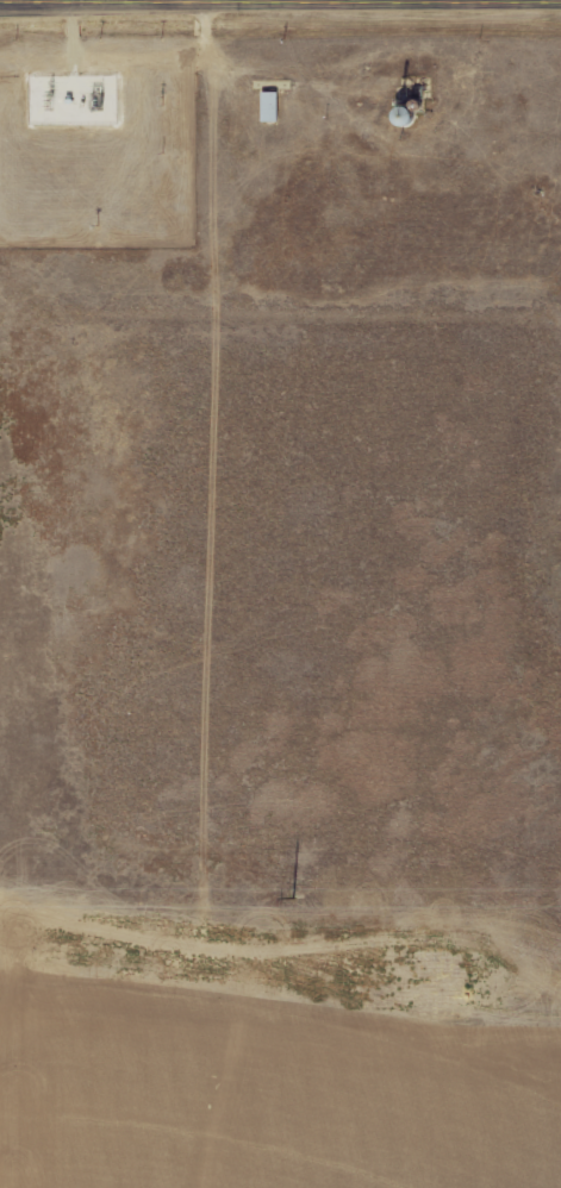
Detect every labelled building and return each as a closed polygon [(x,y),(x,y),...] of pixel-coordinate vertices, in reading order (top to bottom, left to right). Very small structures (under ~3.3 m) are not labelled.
[(263,123),(279,123),(279,92),(263,92),(263,123)] [(421,118),(412,103),(395,114),(405,129),(421,118)]
